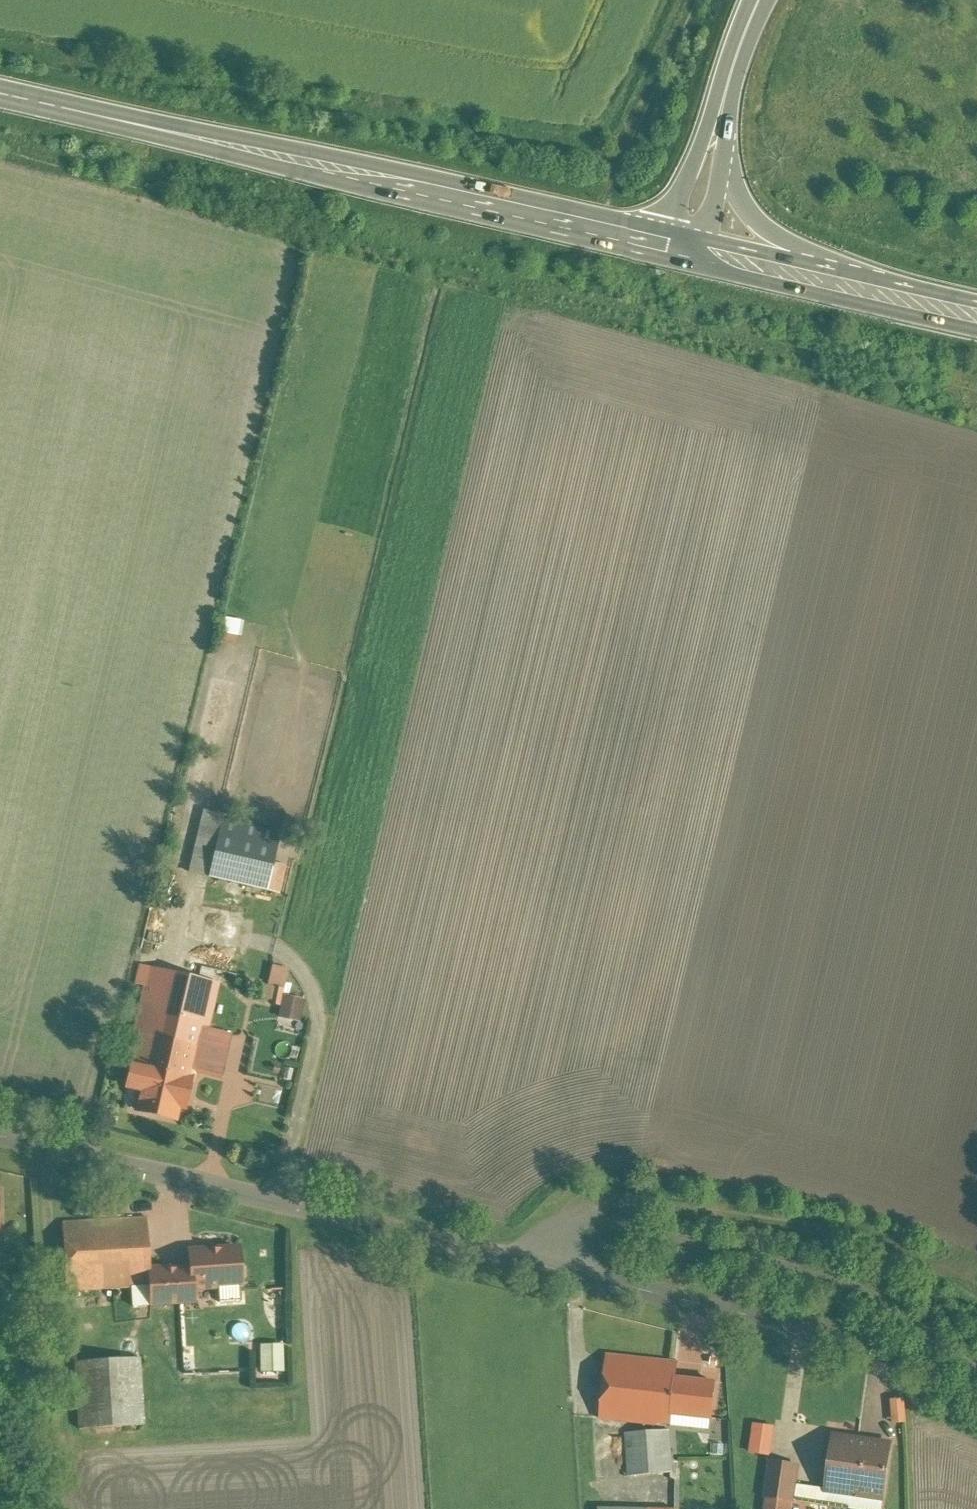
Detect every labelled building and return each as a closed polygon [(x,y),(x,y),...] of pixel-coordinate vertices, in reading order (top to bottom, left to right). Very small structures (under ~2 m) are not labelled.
[(227,616),(223,633),(240,636),(243,620),(227,616)] [(222,820),(210,877),(266,890),(279,832),(222,820)] [(279,1017),(301,1021),(305,997),(285,994),(290,967),(271,964),(264,1000),(281,1003),(279,1017)] [(205,1025),(215,984),(150,969),(122,1086),(147,1092),(179,1099),(188,1101),(196,1067),(205,1025)] [(232,1032),(205,1025),(196,1067),(222,1073),(232,1032)] [(179,1099),(147,1092),(142,1116),(173,1123),(179,1099)] [(144,1217),(63,1222),(67,1288),(148,1283),(144,1217)] [(245,1241),(191,1244),(192,1266),(193,1289),(247,1287),(245,1241)] [(193,1289),(192,1266),(150,1269),(153,1306),(195,1303),(193,1289)] [(262,1343),(263,1371),(286,1370),(285,1342),(262,1343)] [(676,1361),(609,1352),(601,1413),(668,1422),(669,1412),(674,1375),(676,1361)] [(142,1360),(78,1361),(78,1420),(143,1420),(142,1360)] [(716,1380),(674,1375),(669,1412),(711,1417),(716,1380)] [(908,1420),(905,1396),(890,1398),(894,1422),(908,1420)] [(771,1455),(778,1425),(755,1421),(749,1451),(771,1455)] [(670,1430),(631,1431),(632,1474),(672,1473),(670,1430)] [(890,1440),(831,1431),(823,1483),(882,1492),(890,1440)] [(773,1460),(765,1508),(795,1508),(802,1465),(773,1460)]
